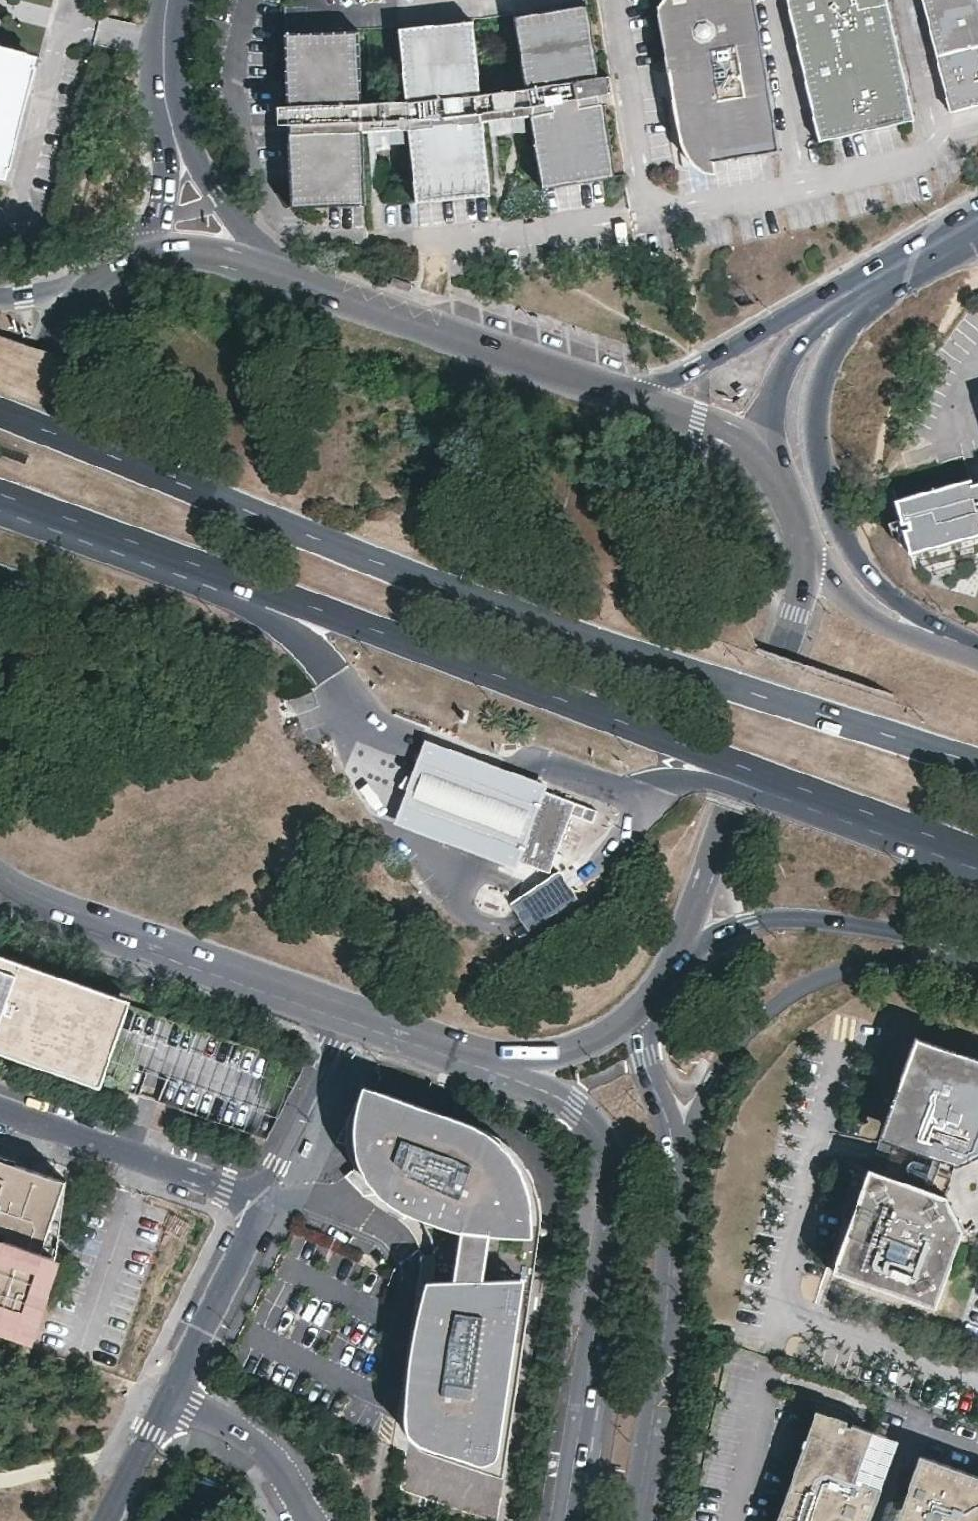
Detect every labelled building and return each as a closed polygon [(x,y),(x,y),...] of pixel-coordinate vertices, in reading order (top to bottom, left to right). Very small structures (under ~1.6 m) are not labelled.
[(675,123),(677,134),(679,143),(682,148),(685,153),(688,156),(691,160),(694,165),(698,167),(702,168),(706,171),(710,172),(715,173),(714,160),(779,150),(755,0),(656,0),(675,123)] [(819,142),(913,120),(885,0),(787,0),(819,142)] [(950,111),(977,105),(977,0),(922,0),(950,111)] [(584,7),(514,18),(525,88),(530,118),(541,189),(612,178),(600,106),(597,106),(596,98),(608,97),(605,78),(593,79),(591,72),(594,72),(584,7)] [(402,29),(399,30),(406,103),(409,130),(416,204),(490,196),(482,124),(479,94),(472,22),(402,31),(402,29)] [(358,32),(284,35),(286,107),(277,107),(278,126),(290,125),(290,135),(288,135),(291,208),(364,205),(361,132),(360,106),(358,32)] [(0,47),(0,178),(8,180),(38,57),(0,47)] [(525,88),(479,94),(482,124),(487,124),(522,119),(530,118),(525,88)] [(406,103),(360,106),(361,132),(409,130),(406,103)] [(524,133),(522,119),(487,124),(489,138),(524,133)] [(971,483),(970,478),(895,499),(901,522),(906,521),(908,527),(902,529),(909,552),(977,533),(977,481),(971,483)] [(516,869),(519,861),(545,790),(548,784),(527,777),(424,739),(421,746),(411,773),(393,824),(496,862),(516,869)] [(597,809),(545,790),(519,861),(550,873),(571,814),(592,822),(597,809)] [(489,957),(487,947),(476,948),(477,959),(489,957)] [(128,1004),(129,999),(125,997),(0,954),(0,960),(128,1004)] [(101,1081),(139,1094),(147,1070),(166,1077),(157,1101),(267,1138),(304,1065),(128,1004),(0,960),(0,1046),(101,1081)] [(894,1108),(913,1142),(960,1158),(977,1150),(977,1051),(921,1031),(894,1108)] [(95,1084),(99,1086),(101,1081),(0,1046),(0,1052),(95,1084)] [(147,1070),(139,1094),(157,1101),(166,1077),(147,1070)] [(434,1269),(433,1273),(431,1280),(417,1346),(411,1384),(408,1403),(408,1418),(411,1433),(417,1443),(426,1451),(505,1475),(525,1327),(534,1259),(532,1225),(529,1195),(521,1162),(516,1154),(503,1141),(483,1129),(457,1119),(432,1110),(363,1086),(352,1114),(350,1126),(349,1145),(354,1164),(367,1183),(379,1191),(405,1203),(415,1212),(420,1218),(425,1223),(428,1227),(431,1234),(433,1242),(434,1249),(434,1255),(435,1264),(434,1269)] [(0,1158),(0,1175),(7,1178),(12,1162),(0,1158)] [(9,1230),(4,1244),(1,1243),(0,1243),(0,1321),(31,1331),(56,1254),(42,1250),(45,1241),(31,1236),(34,1227),(59,1235),(66,1179),(12,1162),(7,1178),(0,1175),(0,1227),(9,1230)] [(874,1164),(866,1186),(895,1172),(874,1164)] [(951,1192),(895,1172),(866,1186),(838,1266),(940,1303),(969,1225),(951,1192)] [(56,1254),(59,1235),(34,1227),(31,1236),(45,1241),(42,1250),(56,1254)] [(816,1409),(776,1520),(840,1520),(842,1520),(869,1520),(880,1487),(855,1478),(872,1429),(816,1409)] [(895,1520),(977,1520),(977,1475),(919,1454),(895,1520)]
